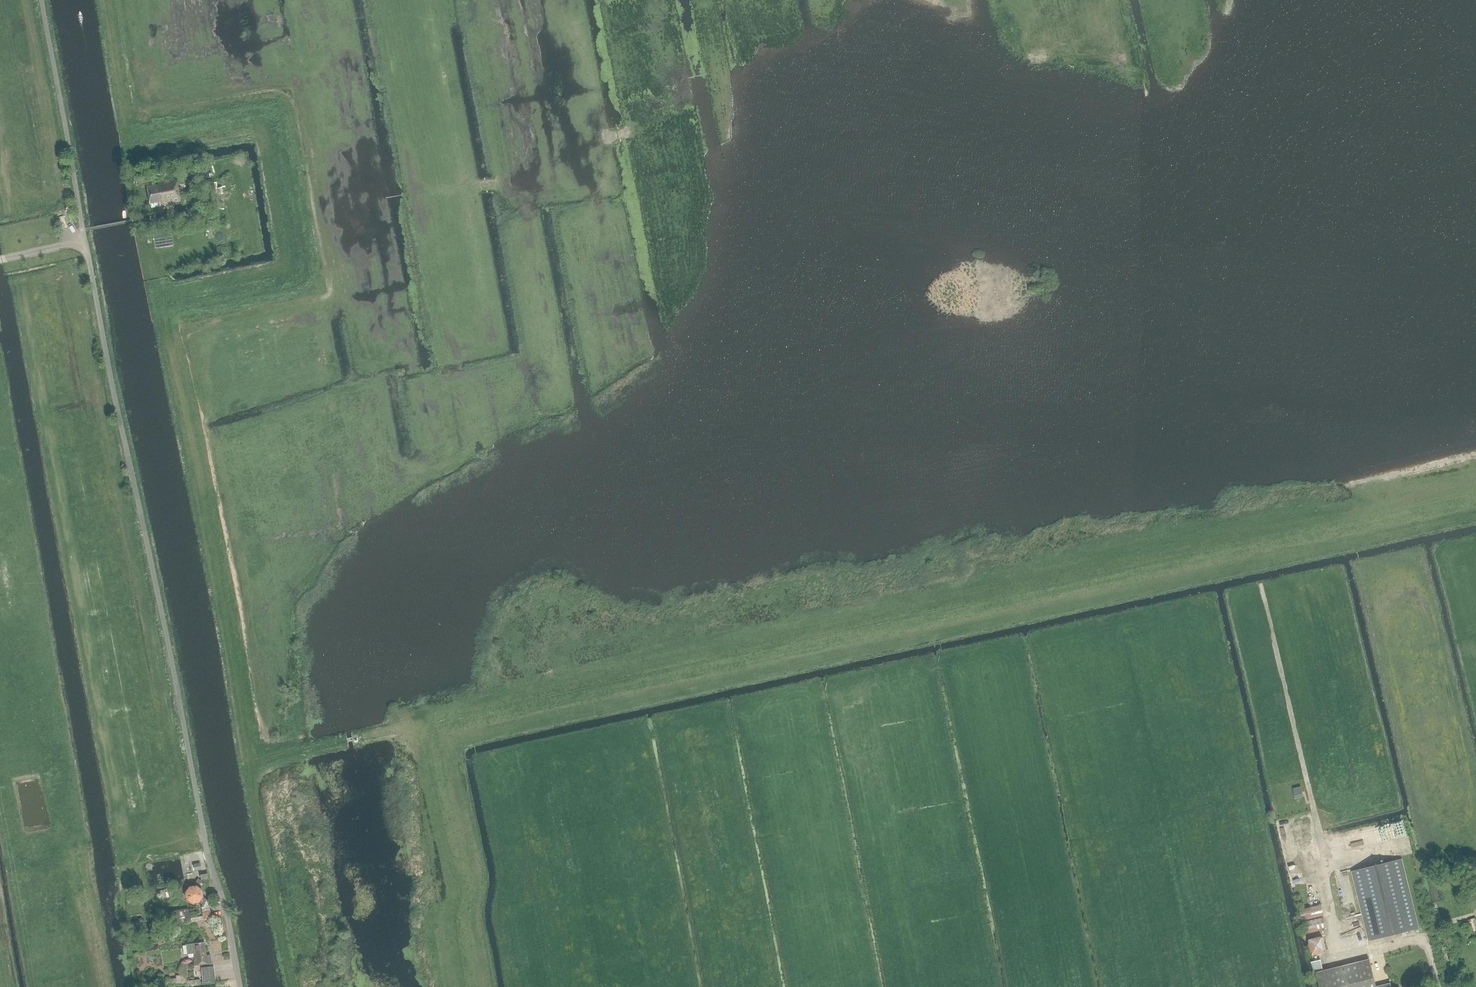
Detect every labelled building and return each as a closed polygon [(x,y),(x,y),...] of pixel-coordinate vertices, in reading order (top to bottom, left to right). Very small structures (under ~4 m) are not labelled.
[(187,169),(190,182),(210,177),(207,165),(187,169)] [(180,201),(177,185),(184,184),(183,178),(158,183),(159,185),(147,187),(150,204),(162,202),(163,204),(166,203),(165,202),(173,200),(173,203),(180,201)] [(1293,787),(1294,797),(1303,796),(1302,786),(1293,787)] [(1369,941),(1419,929),(1402,859),(1351,871),(1369,941)] [(202,890),(201,890),(205,884),(198,879),(195,883),(196,886),(190,887),(186,893),(187,899),(193,903),(199,902),(203,905),(207,900),(203,896),(202,890)] [(1299,910),(1302,921),(1324,915),(1321,904),(1299,910)] [(191,922),(189,909),(174,912),(176,925),(191,922)] [(202,913),(204,920),(212,919),(210,911),(202,913)] [(1323,917),(1302,922),(1305,933),(1326,928),(1323,917)] [(1322,935),(1307,937),(1310,954),(1324,952),(1322,935)] [(204,942),(195,944),(186,945),(187,955),(194,954),(195,966),(212,963),(211,955),(206,956),(204,942)] [(1320,986),(1391,986),(1390,983),(1376,986),(1369,959),(1316,972),(1320,986)] [(1311,962),(1314,972),(1323,970),(1321,960),(1311,962)] [(203,982),(216,980),(214,966),(201,968),(203,982)] [(185,974),(177,974),(177,984),(186,984),(185,974)]
